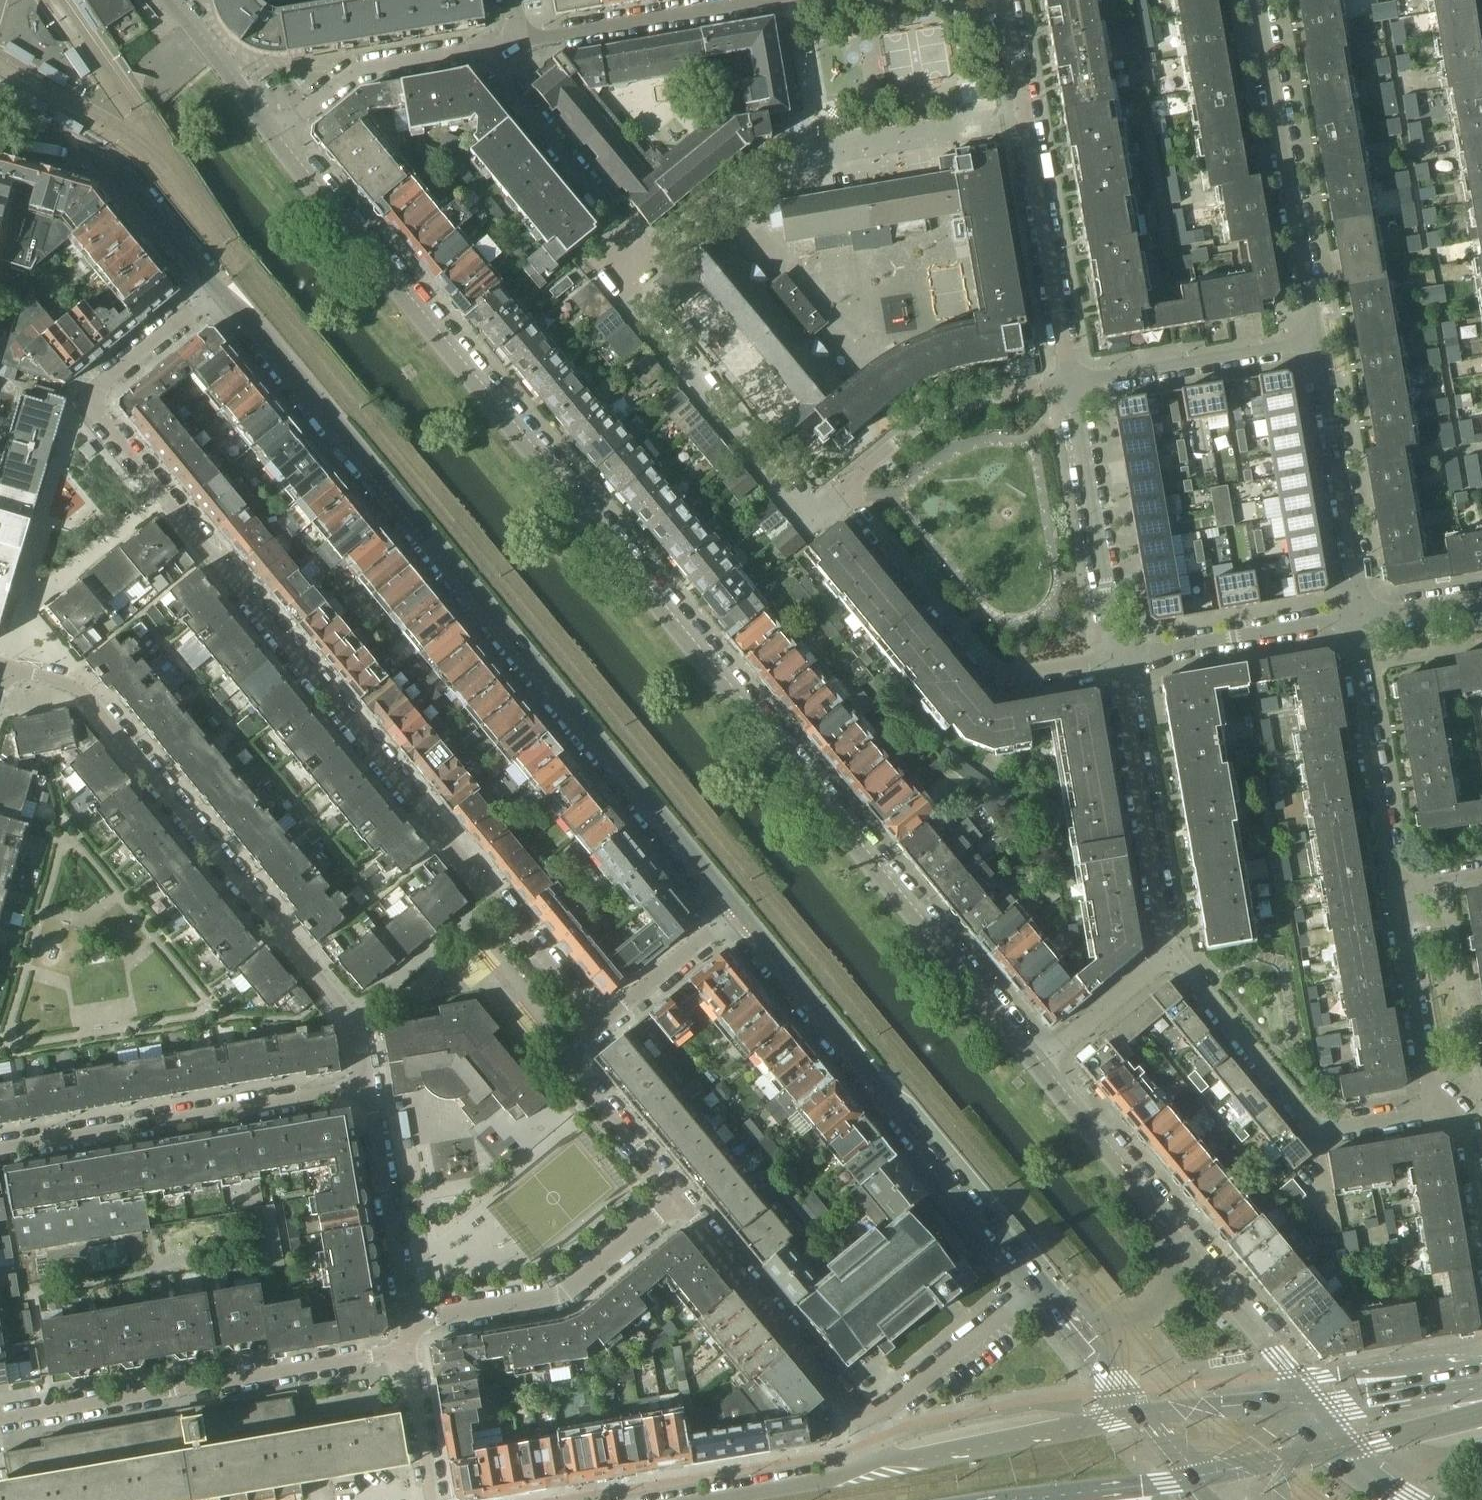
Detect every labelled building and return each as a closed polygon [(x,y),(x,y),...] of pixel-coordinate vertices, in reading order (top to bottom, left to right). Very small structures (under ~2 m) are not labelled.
[(105,31),(107,30),(105,27),(113,0),(85,0),(105,31)] [(466,25),(475,23),(484,22),(485,22),(481,0),(379,0),(301,13),(300,8),(299,7),(303,0),(213,0),(213,1),(213,3),(216,12),(219,21),(220,23),(222,25),(223,27),(224,29),(226,31),(227,32),(229,34),(230,36),(232,38),(239,43),(240,44),(241,45),(242,46),(243,46),(244,47),(245,48),(246,48),(247,49),(248,49),(255,52),(264,55),(265,55),(267,55),(268,55),(269,56),(270,56),(272,56),(273,56),(274,56),(275,56),(277,56),(278,56),(279,56),(281,56),(282,56),(283,56),(284,56),(286,56),(287,55),(288,55),(304,53),(312,51),(336,47),(344,46),(353,44),(369,41),(377,40),(401,36),(410,34),(434,30),(442,29),(466,25)] [(555,15),(576,12),(574,0),(553,0),(555,15)] [(576,12),(599,8),(597,0),(574,0),(576,12)] [(1095,5),(1094,0),(1043,0),(1052,52),(1102,44),(1095,5)] [(1127,21),(1135,19),(1131,0),(1123,0),(1127,21)] [(1145,0),(1137,2),(1141,25),(1149,24),(1145,0)] [(1179,18),(1216,12),(1214,0),(1176,0),(1179,18)] [(1308,54),(1341,49),(1345,49),(1336,0),(1299,0),(1308,54)] [(1437,32),(1474,26),(1470,0),(1432,0),(1437,32)] [(1394,2),(1370,6),(1373,22),(1397,18),(1394,2)] [(1216,12),(1179,18),(1189,75),(1226,69),(1216,12)] [(1124,14),(1115,16),(1116,22),(1126,20),(1124,14)] [(42,42),(47,44),(52,40),(34,15),(29,18),(29,24),(31,29),(34,34),(37,38),(42,42)] [(544,64),(543,67),(537,73),(542,79),(541,80),(532,87),(552,110),(553,110),(556,107),(628,194),(625,197),(624,198),(632,207),(633,206),(649,225),(650,225),(745,147),(746,147),(747,147),(748,147),(749,147),(750,147),(750,146),(751,146),(751,145),(751,144),(752,144),(752,142),(771,138),(769,127),(769,126),(780,124),(779,113),(780,113),(788,112),(787,107),(773,24),(772,20),(772,19),(734,26),(722,28),(564,55),(563,55),(561,53),(552,61),(548,60),(544,64)] [(1149,24),(1141,25),(1145,49),(1153,48),(1152,41),(1151,36),(1149,24)] [(1136,25),(1128,26),(1130,39),(1138,38),(1136,25)] [(1437,32),(1447,90),(1451,89),(1481,83),(1481,72),(1474,26),(1437,32)] [(1392,39),(1394,47),(1406,45),(1404,37),(1392,39)] [(1138,38),(1130,39),(1132,50),(1140,49),(1138,38)] [(1112,103),(1105,64),(1102,44),(1052,52),(1062,111),(1112,103)] [(1308,54),(1304,54),(1314,112),(1351,106),(1341,49),(1308,54)] [(1398,73),(1410,71),(1407,55),(1395,57),(1398,73)] [(1378,77),(1390,74),(1387,58),(1375,60),(1378,77)] [(1122,61),(1113,63),(1114,70),(1124,69),(1122,61)] [(1226,69),(1189,75),(1199,132),(1236,126),(1226,69)] [(1151,70),(1143,72),(1145,84),(1153,83),(1151,70)] [(478,145),(508,120),(468,71),(461,72),(468,122),(472,121),(475,119),(477,121),(476,136),(473,138),(478,145)] [(468,122),(461,72),(402,82),(405,106),(407,117),(409,132),(468,122)] [(405,106),(402,82),(380,86),(384,110),(396,108),(405,106)] [(1388,137),(1400,135),(1391,82),(1379,84),(1388,137)] [(1451,89),(1461,146),(1481,142),(1481,83),(1451,89)] [(360,89),(323,120),(321,118),(312,126),(311,136),(318,146),(320,144),(325,150),(367,117),(368,112),(384,110),(380,86),(360,89)] [(1402,97),(1406,121),(1418,119),(1414,95),(1402,97)] [(1122,161),(1115,123),(1112,103),(1062,111),(1072,169),(1122,161)] [(1351,106),(1314,112),(1324,169),(1361,163),(1351,106)] [(408,131),(406,117),(405,109),(393,111),(397,132),(408,131)] [(342,170),(383,136),(367,117),(325,150),(326,151),(327,155),(331,161),(335,162),(342,170)] [(1174,259),(1153,135),(1151,123),(1150,117),(1142,118),(1168,272),(1192,268),(1190,256),(1174,259)] [(560,182),(521,136),(508,120),(478,145),(469,152),(521,214),(560,182)] [(1159,122),(1151,123),(1153,135),(1161,134),(1159,122)] [(1407,125),(1412,157),(1424,155),(1420,131),(1422,131),(1421,122),(1407,125)] [(1236,126),(1199,132),(1209,189),(1214,188),(1220,187),(1220,186),(1245,182),(1245,181),(1236,126)] [(441,145),(463,154),(468,142),(445,134),(441,145)] [(357,189),(399,155),(383,136),(342,170),(342,171),(343,175),(347,180),(351,181),(357,189)] [(1169,139),(1161,140),(1165,164),(1173,163),(1169,139)] [(414,150),(448,163),(451,155),(417,142),(414,150)] [(1461,146),(1471,202),(1481,200),(1481,142),(1461,146)] [(659,282),(656,284),(658,286),(663,293),(664,294),(656,300),(658,302),(665,311),(667,313),(667,312),(675,305),(677,304),(676,302),(677,302),(701,282),(707,289),(712,295),(725,310),(729,315),(749,340),(754,346),(774,370),(779,376),(793,393),(797,398),(802,404),(797,408),(773,428),(766,433),(786,457),(787,456),(810,437),(814,433),(822,444),(830,438),(832,440),(840,450),(853,439),(851,436),(887,406),(902,395),(905,393),(907,391),(909,390),(912,389),(914,387),(931,379),(945,374),(958,370),(979,365),(1006,361),(1006,357),(1008,357),(1023,354),(1022,344),(1033,342),(1033,340),(1031,327),(1030,327),(1030,325),(1025,326),(1017,282),(1016,273),(994,144),(990,145),(990,147),(969,151),(969,147),(967,148),(966,148),(956,150),(955,150),(954,150),(955,154),(937,157),(940,176),(872,188),(871,185),(867,186),(856,188),(852,188),(852,191),(781,203),(780,203),(779,202),(767,204),(768,207),(768,211),(771,226),(771,229),(782,227),(783,229),(785,242),(814,237),(816,252),(852,246),(853,250),(853,252),(891,246),(891,244),(890,239),(926,233),(923,219),(960,212),(961,220),(962,220),(962,222),(963,222),(966,241),(979,315),(972,316),(973,323),(955,326),(939,330),(934,332),(928,334),(922,336),(916,339),(910,341),(898,348),(897,346),(896,346),(886,352),(885,352),(886,354),(881,358),(876,361),(870,365),(865,369),(860,373),(846,384),(844,386),(823,361),(829,355),(827,353),(818,343),(817,340),(810,345),(805,339),(807,338),(825,323),(785,275),(767,289),(766,291),(760,285),(767,280),(765,277),(756,267),(754,265),(748,270),(729,247),(732,245),(722,234),(718,237),(708,246),(695,255),(693,257),(691,255),(681,263),(659,282)] [(406,179),(412,174),(413,173),(399,155),(357,189),(358,193),(362,198),(366,200),(372,207),(406,179)] [(28,274),(69,239),(111,203),(96,185),(0,156),(0,266),(28,274)] [(450,163),(466,182),(472,177),(457,158),(450,163)] [(1131,217),(1125,180),(1122,161),(1072,169),(1082,225),(1131,217)] [(1361,163),(1324,169),(1334,226),(1370,220),(1361,163)] [(1414,166),(1417,182),(1429,180),(1426,164),(1414,166)] [(1174,167),(1165,168),(1172,204),(1180,202),(1174,167)] [(1406,171),(1394,174),(1394,176),(1397,190),(1409,187),(1406,171)] [(412,174),(406,179),(372,207),(373,208),(374,213),(377,217),(382,218),(383,220),(384,218),(389,224),(428,193),(412,174)] [(1394,176),(1380,178),(1382,192),(1397,190),(1394,176)] [(1257,179),(1245,181),(1245,182),(1220,186),(1220,187),(1230,244),(1246,241),(1267,238),(1257,179)] [(595,224),(560,182),(521,214),(546,245),(554,238),(567,254),(594,233),(595,224)] [(404,242),(443,211),(450,204),(436,188),(429,194),(428,193),(389,224),(390,225),(391,229),(394,234),(398,235),(404,242)] [(484,203),(499,222),(505,217),(490,198),(484,203)] [(1471,202),(1480,259),(1481,259),(1481,200),(1471,202)] [(458,229),(470,219),(454,201),(450,204),(443,211),(404,242),(405,244),(406,248),(410,252),(414,254),(419,260),(458,229)] [(482,202),(471,210),(475,215),(486,207),(482,202)] [(1144,204),(1146,214),(1154,213),(1152,202),(1144,204)] [(124,218),(111,203),(69,239),(81,254),(124,218)] [(1412,203),(1400,205),(1404,229),(1416,227),(1412,203)] [(1421,210),(1424,226),(1436,224),(1434,208),(1421,210)] [(1181,209),(1173,211),(1179,247),(1203,242),(1201,230),(1185,233),(1181,209)] [(1154,213),(1146,214),(1148,227),(1156,226),(1154,213)] [(1141,273),(1135,237),(1131,217),(1082,225),(1091,281),(1141,273)] [(137,234),(124,218),(81,254),(94,270),(137,234)] [(1370,220),(1334,226),(1343,283),(1347,282),(1380,276),(1370,220)] [(458,229),(419,260),(421,262),(421,266),(425,271),(429,272),(434,279),(473,248),(458,229)] [(509,234),(524,253),(531,248),(515,229),(509,234)] [(1425,234),(1428,250),(1440,248),(1438,232),(1425,234)] [(137,234),(94,270),(109,288),(152,253),(137,234)] [(1405,238),(1408,254),(1420,251),(1417,235),(1405,238)] [(450,298),(489,266),(502,255),(487,237),(473,248),(434,279),(436,281),(436,285),(440,290),(444,291),(450,298)] [(545,272),(556,264),(567,254),(554,238),(546,245),(526,261),(536,272),(530,277),(540,290),(547,284),(545,281),(549,277),(545,272)] [(1246,241),(1251,271),(1252,277),(1258,302),(1270,300),(1272,300),(1276,293),(1267,238),(1246,241)] [(1206,250),(1190,252),(1192,264),(1208,262),(1206,250)] [(177,292),(161,273),(156,267),(161,264),(152,253),(109,288),(117,297),(114,300),(125,314),(119,319),(113,311),(108,315),(105,313),(99,312),(93,317),(114,343),(177,292)] [(536,272),(526,261),(521,266),(530,277),(536,272)] [(556,264),(545,272),(549,277),(560,269),(556,264)] [(489,266),(450,298),(448,299),(461,315),(497,286),(501,282),(489,266)] [(1147,308),(1144,293),(1144,291),(1141,273),(1091,281),(1095,299),(1096,310),(1098,318),(1098,319),(1102,340),(1204,323),(1198,286),(1196,287),(1196,286),(1179,288),(1182,302),(1170,304),(1147,308)] [(1380,276),(1347,282),(1357,338),(1394,332),(1384,276),(1380,276)] [(1258,302),(1252,277),(1198,286),(1204,323),(1260,313),(1258,302)] [(546,293),(553,302),(572,287),(564,278),(546,293)] [(572,299),(584,314),(603,298),(591,283),(572,299)] [(497,286),(461,315),(467,321),(469,320),(476,328),(478,326),(481,329),(511,304),(497,286)] [(1443,286),(1430,288),(1432,304),(1445,302),(1443,286)] [(1182,302),(1179,288),(1167,290),(1169,302),(1170,304),(1182,302)] [(1419,290),(1421,306),(1432,304),(1430,288),(1419,290)] [(603,298),(584,314),(597,329),(616,314),(603,298)] [(86,367),(54,328),(53,328),(49,322),(54,317),(51,313),(55,310),(51,305),(41,312),(30,299),(18,309),(10,336),(1,365),(8,367),(18,370),(44,378),(65,384),(86,367)] [(516,299),(511,304),(481,329),(495,346),(497,345),(498,347),(500,346),(532,319),(516,299)] [(1438,304),(1442,323),(1449,321),(1445,303),(1438,304)] [(114,343),(93,317),(82,304),(68,316),(100,355),(114,343)] [(616,314),(597,329),(610,345),(629,329),(616,314)] [(100,355),(68,316),(53,328),(54,328),(86,367),(100,355)] [(532,319),(500,346),(513,363),(548,335),(534,318),(532,319)] [(1441,324),(1444,340),(1456,338),(1453,322),(1441,324)] [(1433,325),(1420,327),(1423,343),(1435,341),(1433,325)] [(215,330),(207,329),(177,353),(189,368),(188,368),(191,372),(226,344),(215,330)] [(623,360),(642,345),(629,329),(610,345),(623,360)] [(1394,332),(1357,338),(1367,396),(1404,389),(1394,332)] [(548,335),(513,363),(517,367),(516,368),(526,381),(562,352),(548,335)] [(1456,338),(1444,340),(1445,348),(1457,346),(1456,338)] [(226,344),(191,372),(192,373),(190,375),(205,393),(242,362),(226,344)] [(1445,348),(1448,364),(1460,362),(1457,346),(1445,348)] [(1437,349),(1425,351),(1427,367),(1440,365),(1437,349)] [(562,352),(526,381),(533,389),(535,388),(542,398),(577,370),(562,352)] [(177,353),(152,374),(168,392),(170,390),(174,394),(183,387),(180,382),(185,378),(181,373),(188,368),(189,368),(177,353)] [(638,379),(657,363),(650,354),(631,370),(638,379)] [(1033,359),(1026,360),(1028,375),(1035,374),(1033,359)] [(242,362),(205,393),(221,412),(258,382),(242,362)] [(657,363),(638,379),(645,387),(664,371),(657,363)] [(4,378),(14,381),(18,370),(8,367),(4,378)] [(577,370),(542,398),(548,404),(546,406),(556,418),(592,388),(577,370)] [(1257,377),(1261,397),(1293,391),(1290,376),(1285,372),(1257,377)] [(119,408),(126,418),(148,400),(152,405),(158,401),(158,400),(168,392),(152,374),(119,401),(119,408)] [(258,382),(221,412),(236,431),(273,400),(258,382)] [(1221,383),(1201,387),(1206,419),(1226,415),(1221,383)] [(66,400),(60,398),(61,393),(36,386),(33,395),(32,399),(21,396),(0,466),(0,625),(11,588),(66,400)] [(1206,419),(1201,387),(1181,390),(1186,422),(1206,419)] [(592,388),(556,418),(564,427),(565,425),(573,435),(607,407),(592,388)] [(1413,446),(1404,389),(1367,396),(1376,451),(1402,448),(1408,447),(1413,446)] [(1229,391),(1230,402),(1238,401),(1236,390),(1229,391)] [(1296,411),(1293,391),(1261,397),(1264,417),(1296,411)] [(662,408),(673,422),(693,406),(681,392),(662,408)] [(1454,397),(1456,409),(1472,406),(1470,394),(1454,397)] [(1148,416),(1144,396),(1117,401),(1113,407),(1116,422),(1148,416)] [(1445,398),(1433,400),(1436,416),(1448,414),(1445,398)] [(148,400),(126,418),(136,429),(163,407),(158,401),(152,405),(148,400)] [(273,400),(236,431),(250,448),(288,418),(273,400)] [(1168,401),(1170,412),(1178,411),(1176,400),(1168,401)] [(1240,412),(1238,401),(1230,402),(1232,413),(1240,412)] [(693,406),(673,422),(685,436),(704,420),(693,406)] [(163,407),(136,429),(150,446),(176,423),(163,407)] [(607,407),(573,435),(586,452),(585,453),(586,455),(617,430),(622,425),(607,407)] [(1180,422),(1178,411),(1170,412),(1172,423),(1180,422)] [(1300,432),(1296,411),(1264,417),(1268,437),(1300,432)] [(1151,436),(1148,416),(1116,422),(1119,442),(1151,436)] [(288,418),(250,448),(266,467),(303,436),(288,418)] [(1462,446),(1481,443),(1481,434),(1472,436),(1470,420),(1458,422),(1462,446)] [(711,431),(713,430),(705,421),(686,436),(693,446),(711,431)] [(176,423),(150,446),(163,463),(190,440),(176,423)] [(617,430),(586,455),(587,455),(585,456),(593,466),(595,464),(603,474),(642,442),(626,423),(622,425),(617,430)] [(1437,425),(1441,450),(1453,447),(1450,423),(1437,425)] [(700,454),(718,440),(718,439),(712,432),(713,431),(713,430),(711,431),(693,446),(700,454)] [(1235,431),(1237,442),(1245,441),(1243,430),(1235,431)] [(1303,452),(1300,432),(1268,437),(1271,457),(1303,452)] [(303,436),(266,467),(281,486),(318,455),(303,436)] [(1155,456),(1151,436),(1119,442),(1123,462),(1155,456)] [(718,440),(700,454),(707,463),(727,447),(726,446),(725,448),(719,440),(720,439),(719,438),(718,439),(718,440)] [(190,440),(163,463),(177,479),(204,457),(190,440)] [(1175,441),(1177,453),(1185,451),(1183,440),(1175,441)] [(1247,452),(1245,441),(1237,442),(1239,454),(1247,452)] [(642,442),(603,474),(608,480),(607,481),(614,491),(616,490),(617,492),(619,491),(620,492),(655,463),(657,461),(642,442)] [(211,464),(223,455),(217,448),(206,457),(211,464)] [(1412,505),(1402,448),(1376,451),(1365,453),(1375,511),(1412,505)] [(729,450),(714,463),(719,469),(735,457),(729,450)] [(1187,462),(1185,451),(1177,453),(1179,464),(1187,462)] [(1307,472),(1303,452),(1271,457),(1275,477),(1307,472)] [(318,455),(281,486),(296,504),(334,474),(318,455)] [(1469,489),(1481,487),(1476,455),(1463,457),(1469,489)] [(1158,477),(1155,456),(1123,462),(1126,482),(1158,477)] [(204,457),(177,479),(192,497),(219,475),(204,457)] [(1455,459),(1443,461),(1448,492),(1461,490),(1455,459)] [(655,463),(620,492),(636,511),(671,482),(655,463)] [(247,482),(257,474),(251,467),(242,475),(247,482)] [(724,483),(731,491),(748,477),(749,477),(750,476),(750,475),(748,476),(742,469),(743,468),(743,467),(742,468),(724,483)] [(1242,471),(1244,482),(1252,481),(1250,470),(1242,471)] [(1310,492),(1307,472),(1275,477),(1278,497),(1310,492)] [(334,474),(296,504),(312,523),(349,492),(334,474)] [(219,475),(192,497),(206,514),(233,492),(219,475)] [(748,477),(731,491),(738,500),(755,485),(757,484),(756,484),(755,484),(749,477),(748,477)] [(1161,497),(1158,477),(1126,482),(1129,502),(1161,497)] [(1184,493),(1192,491),(1190,480),(1182,482),(1184,493)] [(671,482),(636,511),(640,517),(639,518),(649,531),(686,501),(671,482)] [(1227,486),(1218,487),(1220,497),(1228,495),(1227,486)] [(1220,497),(1218,487),(1209,489),(1211,499),(1220,497)] [(260,496),(255,490),(244,500),(248,506),(260,496)] [(233,492),(206,514),(218,529),(246,508),(233,492)] [(349,492),(312,523),(327,541),(364,511),(349,492)] [(1313,512),(1310,492),(1278,497),(1281,517),(1313,512)] [(1465,493),(1453,495),(1455,504),(1467,501),(1465,493)] [(1230,505),(1228,495),(1220,497),(1221,507),(1230,505)] [(1165,517),(1161,497),(1129,502),(1133,522),(1165,517)] [(1221,507),(1220,497),(1211,499),(1213,508),(1221,507)] [(686,501),(649,531),(656,539),(658,538),(666,548),(702,519),(686,501)] [(752,517),(759,526),(776,511),(777,512),(778,510),(777,510),(776,511),(770,503),(771,503),(771,501),(752,517)] [(1232,515),(1230,505),(1221,507),(1223,517),(1232,515)] [(1412,505),(1375,511),(1384,565),(1421,559),(1412,505)] [(1223,517),(1221,507),(1213,508),(1215,518),(1223,517)] [(246,508),(218,529),(232,546),(259,524),(246,508)] [(364,511),(327,541),(342,560),(379,529),(364,511)] [(776,511),(759,526),(766,534),(783,520),(785,519),(784,518),(783,519),(777,512),(776,511)] [(1317,532),(1313,512),(1281,517),(1285,538),(1317,532)] [(1234,525),(1232,515),(1223,517),(1225,527),(1234,525)] [(1168,537),(1165,517),(1133,522),(1136,542),(1168,537)] [(1225,527),(1223,517),(1215,518),(1216,528),(1225,527)] [(702,519),(666,548),(671,554),(669,555),(679,567),(714,538),(716,537),(702,519)] [(277,536),(286,529),(279,520),(270,527),(277,536)] [(195,564),(182,548),(178,551),(167,537),(166,538),(153,522),(140,533),(139,531),(131,537),(133,539),(121,549),(121,550),(146,582),(171,561),(182,574),(195,564)] [(259,524),(232,546),(245,562),(272,540),(259,524)] [(838,524),(836,526),(803,553),(816,569),(816,568),(840,597),(838,598),(839,600),(878,568),(843,526),(841,524),(840,526),(838,524)] [(772,542),(779,550),(797,536),(798,535),(798,534),(796,535),(790,528),(792,527),(791,526),(790,527),(772,542)] [(1216,528),(1206,530),(1207,538),(1218,537),(1216,528)] [(379,529),(342,560),(358,579),(363,574),(395,548),(379,529)] [(1253,532),(1254,543),(1262,541),(1260,530),(1253,532)] [(1320,552),(1317,532),(1285,538),(1288,558),(1320,552)] [(1447,557),(1450,577),(1481,571),(1481,534),(1444,540),(1447,557)] [(797,536),(779,550),(786,558),(804,544),(805,543),(804,542),(803,543),(797,536)] [(1172,557),(1168,537),(1136,542),(1140,562),(1172,557)] [(695,583),(734,551),(728,544),(723,549),(714,538),(679,567),(687,576),(688,575),(695,583)] [(272,540),(245,562),(258,578),(285,555),(272,540)] [(1193,542),(1195,553),(1202,552),(1200,541),(1193,542)] [(1264,553),(1262,541),(1254,543),(1256,554),(1264,553)] [(310,544),(303,550),(307,556),(308,557),(316,550),(317,550),(311,543),(310,544)] [(112,554),(98,565),(122,594),(137,582),(144,592),(150,587),(146,582),(121,550),(121,549),(118,546),(110,553),(112,554)] [(395,548),(363,574),(358,579),(373,598),(379,593),(410,567),(395,548)] [(706,599),(735,575),(741,571),(734,563),(740,558),(734,551),(695,583),(705,595),(703,597),(706,599)] [(1204,563),(1202,552),(1195,553),(1196,564),(1204,563)] [(1324,572),(1320,552),(1288,558),(1292,578),(1324,572)] [(285,555),(258,578),(271,594),(298,572),(285,555)] [(307,556),(297,564),(302,570),(308,566),(312,562),(308,557),(307,556)] [(1175,577),(1172,557),(1140,562),(1143,583),(1175,577)] [(1421,559),(1384,565),(1387,582),(1393,586),(1450,577),(1447,557),(1427,560),(1421,561),(1421,559)] [(81,582),(80,583),(106,615),(110,620),(116,615),(108,606),(122,594),(98,565),(87,574),(86,573),(78,579),(81,582)] [(285,611),(313,589),(312,589),(324,579),(319,572),(315,574),(308,566),(302,570),(299,573),(298,572),(271,594),(285,611)] [(410,567),(379,593),(373,598),(388,616),(425,585),(410,567)] [(851,615),(890,583),(878,568),(839,600),(851,615)] [(207,579),(199,570),(170,593),(177,601),(168,609),(171,612),(169,613),(173,618),(175,617),(177,620),(186,613),(192,620),(217,600),(221,597),(213,587),(214,586),(207,578),(207,579)] [(1259,572),(1261,583),(1269,582),(1267,570),(1259,572)] [(741,571),(735,575),(706,599),(706,600),(704,601),(720,619),(756,589),(741,571)] [(1253,572),(1233,575),(1239,607),(1259,604),(1253,572)] [(1326,587),(1324,572),(1292,578),(1295,598),(1322,593),(1326,587)] [(777,584),(776,590),(780,594),(797,580),(794,576),(788,575),(777,584)] [(1239,607),(1233,575),(1213,579),(1219,611),(1239,607)] [(799,582),(806,591),(813,586),(806,577),(799,582)] [(1179,597),(1175,577),(1143,583),(1147,603),(1179,597)] [(1199,582),(1201,593),(1209,592),(1207,581),(1199,582)] [(1271,593),(1269,582),(1261,583),(1263,594),(1271,593)] [(82,634),(106,615),(80,583),(69,592),(67,590),(59,596),(61,598),(48,609),(61,624),(60,625),(72,639),(68,642),(80,658),(93,647),(82,634)] [(863,630),(902,598),(890,583),(851,615),(863,630)] [(425,585),(388,616),(404,634),(441,604),(425,585)] [(788,592),(803,610),(812,602),(797,585),(788,592)] [(813,601),(819,596),(811,587),(805,592),(813,601)] [(313,589),(285,611),(299,627),(325,605),(313,589)] [(756,589),(720,619),(721,620),(718,622),(726,631),(723,633),(730,642),(772,608),(756,589)] [(1211,603),(1209,592),(1201,593),(1203,604),(1211,603)] [(361,605),(355,597),(347,602),(354,611),(361,605)] [(1182,617),(1179,597),(1147,603),(1149,618),(1155,622),(1182,617)] [(876,645),(915,613),(902,598),(863,630),(876,645)] [(227,612),(217,600),(192,620),(186,626),(195,636),(197,634),(204,643),(202,645),(212,658),(243,632),(233,620),(236,618),(229,610),(227,612)] [(350,609),(345,603),(339,609),(344,615),(350,609)] [(360,620),(370,610),(364,604),(354,613),(360,620)] [(441,604),(404,634),(418,652),(455,621),(441,604)] [(325,605),(299,627),(311,642),(338,620),(325,605)] [(772,607),(772,608),(730,642),(745,660),(788,626),(772,607)] [(888,660),(927,628),(915,613),(876,645),(888,660)] [(367,630),(358,618),(352,623),(361,635),(367,630)] [(338,620),(311,642),(323,656),(349,634),(338,620)] [(455,621),(418,652),(433,670),(470,640),(455,621)] [(819,628),(836,647),(844,639),(838,633),(833,627),(828,621),(819,628)] [(839,622),(833,627),(838,633),(844,628),(841,624),(839,622)] [(375,636),(382,631),(377,625),(370,630),(375,636)] [(788,626),(745,660),(761,679),(803,644),(788,626)] [(902,673),(939,643),(927,628),(888,660),(899,673),(901,672),(902,673)] [(1438,628),(1426,630),(1428,639),(1439,637),(1438,628)] [(253,644),(243,632),(212,658),(221,669),(223,667),(231,677),(229,678),(238,690),(270,664),(260,652),(262,650),(256,642),(253,644)] [(349,634),(323,656),(335,672),(362,649),(349,634)] [(114,639),(86,662),(94,672),(93,673),(99,681),(100,680),(108,690),(112,686),(111,685),(135,664),(130,659),(140,651),(137,648),(139,647),(134,641),(132,642),(129,639),(120,646),(114,639)] [(380,644),(375,639),(369,644),(374,649),(380,644)] [(448,688),(485,658),(470,640),(433,670),(415,686),(430,704),(440,695),(430,683),(438,677),(448,688)] [(913,687),(951,656),(939,643),(902,673),(901,672),(899,673),(886,684),(898,698),(913,686),(913,687)] [(803,644),(761,679),(776,697),(818,662),(803,644)] [(362,649),(335,672),(348,686),(375,665),(362,649)] [(1324,651),(1293,657),(1296,677),(1333,672),(1330,656),(1324,651)] [(866,667),(872,662),(864,652),(858,657),(866,667)] [(391,659),(386,653),(381,658),(385,664),(391,659)] [(1456,669),(1457,669),(1460,690),(1461,694),(1481,691),(1481,653),(1454,657),(1456,669)] [(937,716),(974,685),(951,656),(913,687),(937,716)] [(1296,677),(1293,657),(1243,665),(1247,686),(1253,685),(1265,683),(1269,682),(1290,678),(1296,677)] [(485,658),(448,688),(464,707),(501,677),(485,658)] [(135,664),(111,685),(112,686),(122,698),(119,700),(126,708),(128,706),(138,718),(169,693),(159,680),(156,682),(149,673),(151,671),(141,659),(135,664)] [(842,661),(835,668),(840,674),(847,667),(842,661)] [(818,662),(776,697),(790,715),(832,680),(818,662)] [(414,681),(424,673),(416,663),(406,671),(414,681)] [(280,677),(270,664),(238,690),(248,702),(250,700),(258,710),(256,712),(265,723),(297,697),(287,684),(289,682),(283,675),(280,677)] [(375,665),(348,686),(358,699),(385,677),(375,665)] [(1219,728),(1213,692),(1226,690),(1227,692),(1247,689),(1247,686),(1243,665),(1165,678),(1160,679),(1161,685),(1169,736),(1219,728)] [(1396,684),(1399,700),(1435,694),(1460,690),(1457,669),(1456,669),(1400,678),(1396,684)] [(1333,672),(1296,677),(1306,735),(1335,730),(1343,728),(1333,672)] [(385,677),(358,699),(372,716),(399,694),(385,677)] [(501,677),(464,707),(479,726),(516,695),(501,677)] [(832,680),(790,715),(805,733),(848,699),(832,680)] [(1265,683),(1253,685),(1255,694),(1267,691),(1265,683)] [(1014,749),(1007,705),(993,707),(974,685),(937,716),(948,729),(951,726),(963,742),(992,752),(1012,749),(1014,749)] [(1028,727),(1054,723),(1060,759),(1108,751),(1098,695),(1091,691),(1007,705),(1014,749),(1012,749),(1012,753),(1030,750),(1030,741),(1028,727)] [(169,693),(138,718),(149,731),(146,733),(153,740),(155,738),(165,750),(195,725),(186,713),(183,715),(176,706),(179,704),(169,693)] [(399,694),(372,716),(385,732),(412,709),(399,694)] [(1435,694),(1399,700),(1408,757),(1445,750),(1435,694)] [(516,695),(479,726),(494,744),(531,713),(516,695)] [(307,709),(297,697),(265,723),(275,734),(277,732),(284,742),(282,744),(292,756),(324,729),(313,717),(316,715),(309,707),(307,709)] [(1260,700),(1262,713),(1278,710),(1276,698),(1260,700)] [(848,699),(805,733),(821,752),(863,717),(848,699)] [(52,713),(44,715),(51,752),(60,750),(61,752),(63,752),(62,748),(73,746),(74,750),(76,749),(81,755),(98,741),(79,719),(70,721),(68,710),(66,710),(66,708),(52,711),(52,713)] [(412,709),(385,732),(398,747),(424,725),(412,709)] [(451,728),(464,718),(458,711),(446,722),(451,728)] [(531,713),(494,744),(510,763),(513,760),(514,760),(518,757),(547,733),(531,713)] [(51,752),(44,715),(36,717),(43,754),(51,752)] [(453,732),(439,715),(433,720),(447,737),(453,732)] [(915,720),(923,729),(929,724),(921,715),(915,720)] [(13,719),(13,721),(11,722),(14,733),(5,735),(0,752),(0,764),(18,769),(21,761),(20,757),(32,754),(33,758),(35,758),(34,756),(43,754),(36,717),(27,718),(27,716),(13,719)] [(863,717),(821,752),(836,771),(878,736),(863,717)] [(1277,771),(1269,723),(1261,725),(1269,772),(1277,771)] [(937,733),(929,724),(923,729),(931,738),(937,733)] [(195,725),(165,750),(175,763),(173,765),(179,773),(182,771),(192,783),(222,758),(212,746),(210,748),(202,739),(205,737),(195,725)] [(424,725),(398,747),(411,763),(437,740),(424,725)] [(1219,728),(1169,736),(1179,793),(1229,784),(1219,728)] [(334,742),(324,729),(292,756),(301,766),(303,765),(311,774),(309,776),(319,788),(351,762),(340,749),(343,747),(336,740),(334,742)] [(466,748),(480,736),(475,730),(461,742),(466,748)] [(1306,735),(1300,736),(1298,736),(1308,793),(1345,786),(1335,730),(1306,735)] [(547,733),(518,757),(514,760),(529,779),(562,751),(556,744),(556,741),(553,736),(549,735),(547,733)] [(878,736),(836,771),(852,790),(894,756),(878,736)] [(437,740),(411,763),(424,779),(451,757),(437,740)] [(98,741),(81,755),(70,765),(68,763),(65,767),(66,768),(60,773),(65,779),(72,774),(71,773),(74,771),(85,785),(113,763),(103,751),(105,750),(98,741)] [(471,754),(466,748),(460,753),(465,758),(471,754)] [(1052,826),(945,749),(940,755),(950,763),(947,766),(950,768),(944,775),(965,791),(972,784),(1045,836),(1052,826)] [(1445,750),(1408,757),(1418,813),(1455,807),(1455,806),(1445,750)] [(562,751),(529,779),(544,799),(578,771),(562,751)] [(1123,840),(1108,751),(1060,759),(1075,848),(1123,840)] [(894,756),(852,790),(866,807),(909,773),(894,756)] [(451,757),(424,779),(437,795),(463,772),(451,757)] [(222,758),(192,783),(202,795),(200,797),(206,805),(208,803),(217,814),(248,789),(239,778),(237,780),(229,771),(232,770),(222,758)] [(360,774),(351,762),(319,788),(328,799),(330,797),(338,806),(336,808),(345,820),(377,794),(367,782),(369,780),(363,772),(360,774)] [(123,776),(113,763),(85,785),(98,800),(95,802),(88,807),(93,814),(94,812),(130,783),(131,782),(125,774),(123,776)] [(18,769),(0,764),(0,790),(26,798),(31,780),(34,781),(34,782),(43,785),(45,777),(37,775),(38,773),(33,771),(32,773),(18,769)] [(479,764),(470,771),(476,777),(484,770),(479,764)] [(578,771),(544,799),(559,817),(593,789),(578,771)] [(463,772),(437,795),(451,812),(473,792),(477,789),(463,772)] [(909,773),(866,807),(882,826),(919,797),(924,792),(909,773)] [(1278,775),(1270,777),(1271,786),(1279,785),(1278,775)] [(267,778),(262,783),(268,791),(273,787),(267,778)] [(1264,780),(1256,781),(1278,911),(1286,910),(1264,780)] [(131,785),(130,783),(94,812),(95,813),(97,812),(106,823),(108,821),(115,829),(112,831),(123,843),(153,818),(143,806),(145,804),(139,796),(136,798),(128,787),(131,785)] [(1238,842),(1232,804),(1229,784),(1179,793),(1184,819),(1189,850),(1238,842)] [(1279,785),(1271,786),(1273,798),(1281,797),(1279,785)] [(1345,786),(1308,793),(1318,850),(1354,843),(1345,786)] [(248,789),(217,814),(229,828),(226,830),(233,837),(235,836),(244,847),(274,822),(265,811),(263,813),(255,803),(258,801),(248,789)] [(593,789),(559,817),(574,835),(609,808),(593,789)] [(27,828),(27,827),(29,828),(30,827),(31,827),(34,820),(24,817),(24,818),(21,817),(26,798),(0,790),(0,820),(27,828)] [(473,792),(451,812),(467,831),(489,812),(473,792)] [(387,806),(377,794),(345,820),(356,833),(358,831),(366,840),(364,842),(373,853),(379,848),(379,846),(403,826),(394,814),(396,812),(389,804),(387,806)] [(919,797),(882,826),(898,846),(934,816),(919,797)] [(1281,797),(1273,798),(1275,810),(1283,809),(1281,797)] [(1418,813),(1421,828),(1427,833),(1481,823),(1481,818),(1479,803),(1479,802),(1455,806),(1455,807),(1418,813)] [(521,804),(510,813),(516,820),(527,811),(521,804)] [(303,818),(294,808),(287,814),(295,824),(303,818)] [(592,853),(624,827),(618,819),(617,815),(614,811),(610,810),(609,808),(574,835),(571,838),(580,849),(583,846),(589,854),(592,852),(592,853)] [(913,864),(947,837),(940,828),(948,822),(940,811),(934,816),(898,846),(913,864)] [(489,812),(467,831),(482,849),(504,830),(489,812)] [(334,817),(324,824),(331,832),(340,825),(334,817)] [(163,830),(153,818),(123,843),(132,855),(134,853),(141,861),(139,863),(149,875),(180,850),(170,838),(172,836),(166,828),(163,830)] [(16,866),(20,851),(17,850),(21,839),(23,840),(27,828),(0,820),(0,861),(16,866)] [(274,822),(244,847),(255,860),(253,862),(259,870),(262,868),(270,879),(301,854),(291,842),(289,844),(282,835),(284,834),(274,822)] [(407,823),(403,826),(379,846),(379,848),(385,855),(377,863),(379,866),(377,867),(380,870),(382,872),(383,871),(386,874),(395,867),(401,874),(430,850),(422,840),(423,840),(416,832),(415,832),(407,823)] [(1286,823),(1278,824),(1280,836),(1288,835),(1286,823)] [(650,858),(624,827),(592,853),(600,863),(596,866),(604,876),(603,877),(612,888),(619,882),(650,858)] [(504,830),(482,849),(497,867),(519,848),(504,830)] [(962,855),(970,849),(982,839),(977,832),(973,835),(969,832),(962,837),(955,830),(947,837),(913,864),(928,882),(962,855)] [(1126,858),(1123,840),(1075,848),(1078,866),(1126,858)] [(1242,861),(1238,842),(1189,850),(1192,870),(1242,861)] [(1354,843),(1318,850),(1327,906),(1364,900),(1358,868),(1354,843)] [(519,848),(497,867),(512,886),(535,867),(519,848)] [(944,901),(985,868),(970,849),(962,855),(928,882),(944,901)] [(190,863),(180,850),(149,875),(159,887),(161,885),(168,894),(166,896),(176,908),(206,883),(196,870),(199,868),(192,861),(190,863)] [(992,852),(982,860),(986,864),(996,856),(992,852)] [(301,854),(270,879),(282,893),(280,895),(286,902),(288,901),(298,912),(323,892),(323,893),(329,888),(319,876),(316,878),(309,869),(311,867),(301,854)] [(467,903),(454,888),(455,887),(444,873),(448,870),(435,855),(423,865),(427,870),(434,878),(429,882),(409,898),(435,930),(447,920),(449,923),(456,916),(454,914),(467,903)] [(1291,880),(1287,855),(1279,857),(1283,881),(1291,880)] [(670,883),(650,858),(619,882),(639,907),(642,905),(642,906),(669,884),(670,883)] [(1135,914),(1126,858),(1078,866),(1087,923),(1135,914)] [(9,880),(12,881),(14,872),(18,873),(19,867),(16,866),(0,861),(0,905),(4,906),(8,892),(6,891),(9,880)] [(1242,861),(1192,870),(1196,890),(1245,882),(1242,861)] [(375,864),(362,876),(367,881),(380,870),(377,867),(375,864)] [(535,867),(512,886),(527,904),(550,886),(535,867)] [(959,919),(992,892),(991,891),(999,885),(993,878),(985,868),(944,901),(959,919)] [(1057,882),(1065,880),(1063,868),(1055,870),(1057,882)] [(550,886),(527,904),(540,919),(561,902),(554,893),(562,887),(558,880),(550,886)] [(1248,901),(1245,882),(1196,890),(1199,910),(1248,901)] [(216,895),(206,883),(176,908),(185,920),(188,918),(195,926),(192,928),(202,940),(233,915),(223,903),(225,901),(219,893),(216,895)] [(666,948),(696,923),(694,920),(697,918),(669,884),(642,906),(595,945),(575,962),(600,993),(601,992),(603,994),(606,991),(609,995),(645,966),(644,962),(640,960),(662,943),(666,948)] [(1475,953),(1481,952),(1481,888),(1470,890),(1465,897),(1475,953)] [(323,892),(298,912),(294,916),(302,925),(301,926),(308,934),(309,933),(316,943),(345,919),(339,912),(348,905),(344,901),(346,900),(342,895),(340,896),(338,893),(329,900),(323,893),(323,892)] [(992,892),(959,919),(974,938),(1015,905),(1006,894),(998,900),(992,892)] [(435,930),(409,898),(408,899),(405,894),(398,900),(406,909),(393,920),(416,948),(428,938),(430,940),(437,933),(435,930)] [(1364,900),(1327,906),(1337,963),(1374,957),(1364,900)] [(1252,921),(1248,901),(1199,910),(1202,929),(1252,921)] [(561,902),(540,919),(553,936),(574,918),(583,911),(577,904),(568,911),(561,902)] [(1015,905),(974,938),(989,956),(1030,923),(1015,905)] [(1301,910),(1293,911),(1295,923),(1303,922),(1301,910)] [(1052,922),(1058,930),(1064,925),(1062,914),(1052,922)] [(1088,996),(1139,953),(1141,951),(1135,914),(1087,923),(1094,962),(1074,978),(1088,996)] [(243,927),(233,915),(202,940),(212,952),(214,950),(221,959),(219,961),(228,971),(228,972),(262,944),(261,943),(258,945),(250,935),(252,933),(246,925),(243,927)] [(595,945),(574,918),(553,936),(575,962),(595,945)] [(364,928),(368,932),(394,964),(395,963),(397,966),(405,960),(404,958),(416,948),(393,920),(377,932),(370,923),(364,928)] [(1255,943),(1252,921),(1202,929),(1206,951),(1255,943)] [(1030,923),(989,956),(1004,974),(1045,942),(1030,923)] [(1070,938),(1078,936),(1076,924),(1068,926),(1070,938)] [(394,964),(368,932),(349,948),(344,952),(333,939),(321,949),(333,964),(337,961),(349,975),(349,974),(362,990),(375,979),(377,982),(385,975),(383,973),(394,964)] [(1305,934),(1297,936),(1299,948),(1308,947),(1305,934)] [(1045,942),(1004,974),(1019,993),(1055,963),(1059,960),(1045,942)] [(264,943),(262,944),(228,972),(228,971),(226,973),(227,974),(225,975),(231,981),(238,975),(237,975),(239,973),(251,988),(279,964),(269,952),(271,951),(264,943)] [(704,1001),(742,970),(726,950),(689,981),(698,993),(680,1008),(686,1016),(700,1005),(704,1001)] [(4,952),(0,965),(12,968),(16,956),(4,952)] [(1374,957),(1337,963),(1347,1020),(1348,1020),(1354,1019),(1355,1018),(1383,1013),(1383,1012),(1374,957)] [(1055,963),(1019,993),(1034,1011),(1070,981),(1055,963)] [(289,977),(279,964),(251,988),(268,1007),(273,1003),(278,1009),(285,1003),(295,1016),(313,1002),(301,988),(299,989),(296,985),(297,983),(291,975),(289,977)] [(742,970),(704,1001),(700,1005),(715,1023),(757,988),(756,986),(756,983),(752,977),(748,977),(742,970)] [(1088,996),(1074,978),(1070,981),(1034,1011),(1045,1023),(1049,1028),(1053,1025),(1088,996)] [(1189,1009),(1170,985),(1167,982),(1149,996),(1164,1014),(1171,1023),(1189,1009)] [(1314,987),(1306,988),(1308,1000),(1317,999),(1314,987)] [(757,988),(715,1023),(730,1041),(770,1007),(764,1000),(765,997),(757,988)] [(1139,1034),(1164,1014),(1149,996),(1125,1016),(1139,1034)] [(691,1021),(686,1016),(680,1008),(678,1010),(668,998),(648,1014),(674,1045),(677,1042),(683,1048),(696,1038),(690,1031),(691,1031),(691,1021)] [(440,1016),(383,1026),(382,1026),(394,1096),(416,1092),(415,1087),(424,1086),(427,1090),(428,1091),(430,1093),(432,1095),(439,1098),(443,1099),(447,1100),(450,1100),(452,1100),(454,1100),(458,1099),(465,1106),(461,1109),(475,1126),(500,1105),(505,1111),(515,1103),(528,1118),(547,1102),(492,1035),(499,1029),(475,1000),(438,1007),(440,1016)] [(1317,1003),(1309,1004),(1313,1028),(1329,1026),(1327,1014),(1319,1015),(1317,1003)] [(776,1015),(770,1007),(730,1041),(745,1060),(750,1056),(755,1052),(788,1025),(780,1015),(776,1015)] [(1207,1031),(1189,1009),(1171,1023),(1190,1046),(1207,1031)] [(1401,1069),(1391,1011),(1383,1012),(1383,1013),(1355,1018),(1354,1019),(1364,1075),(1401,1069)] [(1139,1034),(1125,1016),(1101,1036),(1115,1054),(1139,1034)] [(1364,1075),(1354,1019),(1348,1020),(1353,1044),(1350,1044),(1351,1052),(1354,1051),(1358,1076),(1364,1075)] [(658,1032),(652,1024),(645,1030),(651,1038),(658,1032)] [(788,1025),(755,1052),(750,1056),(781,1093),(818,1062),(816,1060),(817,1056),(813,1052),(809,1051),(796,1035),(796,1032),(792,1027),(789,1026),(788,1025)] [(296,1030),(297,1034),(300,1053),(293,1055),(296,1074),(305,1073),(306,1078),(319,1076),(319,1077),(329,1075),(329,1074),(341,1072),(338,1052),(336,1036),(335,1036),(333,1026),(321,1028),(323,1037),(307,1040),(307,1037),(308,1037),(306,1028),(296,1030)] [(630,1030),(593,1060),(605,1075),(642,1044),(630,1030)] [(1228,1056),(1207,1031),(1190,1046),(1201,1059),(1193,1065),(1203,1077),(1210,1071),(1211,1071),(1228,1056)] [(265,1039),(238,1044),(241,1063),(251,1062),(254,1081),(271,1078),(272,1081),(282,1080),(281,1077),(296,1074),(293,1055),(300,1053),(297,1034),(275,1037),(276,1040),(265,1042),(265,1039)] [(1124,1063),(1115,1054),(1101,1036),(1077,1055),(1077,1062),(1096,1086),(1124,1063)] [(1342,1048),(1339,1036),(1315,1040),(1320,1068),(1332,1066),(1330,1050),(1342,1048)] [(693,1041),(683,1049),(687,1054),(697,1046),(693,1041)] [(1145,1046),(1169,1078),(1176,1073),(1151,1041),(1145,1046)] [(214,1048),(188,1052),(191,1072),(200,1070),(203,1090),(221,1087),(222,1090),(232,1088),(231,1085),(254,1081),(251,1062),(241,1063),(238,1044),(225,1046),(226,1049),(215,1050),(214,1048)] [(642,1044),(605,1075),(617,1089),(654,1058),(642,1044)] [(164,1056),(138,1060),(142,1080),(151,1079),(154,1098),(171,1095),(171,1099),(181,1097),(181,1094),(203,1090),(200,1070),(191,1072),(188,1052),(175,1054),(175,1057),(164,1059),(164,1056)] [(1249,1081),(1228,1056),(1211,1071),(1231,1096),(1249,1081)] [(654,1058),(617,1089),(629,1103),(666,1073),(654,1058)] [(114,1065),(87,1069),(91,1089),(99,1087),(102,1107),(121,1104),(121,1107),(131,1105),(130,1102),(154,1098),(151,1079),(142,1080),(138,1060),(124,1063),(125,1066),(114,1068),(114,1065)] [(1124,1063),(1096,1086),(1109,1101),(1139,1077),(1144,1073),(1138,1067),(1134,1071),(1126,1061),(1124,1063)] [(818,1062),(781,1093),(774,1100),(784,1113),(790,1108),(794,1114),(801,1109),(834,1082),(826,1072),(827,1069),(823,1064),(820,1064),(818,1062)] [(63,1073),(38,1077),(42,1097),(50,1095),(54,1115),(70,1113),(71,1116),(81,1114),(80,1111),(102,1107),(99,1087),(91,1089),(87,1069),(74,1071),(75,1074),(63,1076),(63,1073)] [(1401,1069),(1364,1075),(1358,1076),(1338,1079),(1342,1099),(1399,1089),(1404,1083),(1401,1069)] [(1341,1078),(1339,1070),(1315,1074),(1317,1082),(1341,1078)] [(1194,1071),(1187,1077),(1200,1093),(1208,1087),(1194,1071)] [(666,1073),(629,1103),(641,1118),(678,1087),(666,1073)] [(0,1084),(0,1107),(3,1124),(20,1121),(20,1124),(30,1122),(30,1119),(54,1115),(50,1095),(42,1097),(38,1077),(23,1080),(24,1083),(14,1085),(13,1082),(0,1084)] [(1139,1077),(1109,1101),(1123,1118),(1152,1094),(1158,1089),(1152,1082),(1147,1086),(1139,1077)] [(1269,1106),(1249,1081),(1231,1096),(1252,1121),(1269,1106)] [(834,1082),(801,1109),(814,1126),(848,1099),(834,1082)] [(678,1087),(641,1118),(653,1132),(690,1102),(678,1087)] [(1152,1094),(1123,1118),(1135,1133),(1170,1104),(1165,1097),(1159,1102),(1152,1094)] [(848,1099),(814,1126),(831,1147),(865,1119),(848,1099)] [(1197,1100),(1188,1107),(1194,1115),(1203,1108),(1197,1100)] [(690,1102),(653,1132),(665,1147),(702,1116),(690,1102)] [(1170,1104),(1135,1133),(1150,1151),(1185,1122),(1170,1104)] [(1290,1131),(1269,1106),(1252,1121),(1272,1146),(1290,1131)] [(727,1110),(721,1116),(725,1121),(726,1122),(732,1116),(727,1110)] [(349,1111),(292,1120),(300,1166),(335,1160),(357,1156),(349,1111)] [(402,1139),(411,1137),(406,1112),(398,1113),(402,1139)] [(702,1116),(665,1147),(676,1161),(713,1131),(702,1116)] [(741,1125),(756,1143),(764,1137),(749,1119),(741,1125)] [(865,1119),(831,1147),(846,1164),(879,1136),(865,1119)] [(300,1166),(292,1120),(172,1141),(180,1188),(241,1178),(240,1176),(300,1166)] [(1235,1120),(1228,1126),(1241,1142),(1248,1136),(1235,1120)] [(1185,1122),(1150,1151),(1165,1169),(1200,1141),(1185,1122)] [(713,1131),(676,1161),(688,1176),(725,1145),(713,1131)] [(1310,1156),(1290,1131),(1272,1146),(1282,1157),(1293,1170),(1310,1156)] [(756,1144),(772,1163),(783,1154),(767,1135),(756,1144)] [(1448,1154),(1445,1139),(1439,1135),(1385,1144),(1388,1164),(1405,1162),(1411,1160),(1448,1154)] [(879,1136),(846,1164),(843,1167),(859,1187),(895,1158),(896,1157),(894,1154),(894,1150),(891,1147),(887,1146),(879,1136)] [(410,1140),(403,1141),(404,1149),(411,1147),(410,1140)] [(172,1141),(4,1169),(11,1204),(10,1205),(18,1252),(150,1230),(144,1194),(180,1188),(172,1141)] [(1200,1141),(1165,1169),(1180,1187),(1215,1159),(1200,1141)] [(1391,1181),(1388,1164),(1385,1144),(1327,1153),(1334,1190),(1391,1181)] [(725,1145),(688,1176),(700,1190),(737,1160),(725,1145)] [(1272,1146),(1255,1160),(1265,1171),(1282,1157),(1272,1146)] [(1448,1154),(1411,1160),(1421,1217),(1458,1211),(1448,1154)] [(357,1156),(335,1160),(338,1176),(333,1177),(330,1181),(332,1194),(315,1197),(318,1215),(366,1207),(357,1156)] [(772,1163),(782,1174),(787,1169),(778,1158),(772,1163)] [(895,1158),(859,1187),(875,1206),(911,1177),(895,1158)] [(1215,1159),(1180,1187),(1195,1205),(1229,1177),(1215,1159)] [(737,1160),(700,1190),(712,1204),(749,1174),(737,1160)] [(749,1174),(712,1204),(724,1219),(761,1188),(749,1174)] [(916,1204),(926,1196),(911,1177),(875,1206),(890,1225),(916,1204)] [(1229,1177),(1195,1205),(1210,1224),(1245,1196),(1229,1177)] [(1291,1178),(1275,1191),(1288,1208),(1304,1194),(1291,1178)] [(776,1189),(781,1196),(808,1228),(817,1220),(786,1181),(776,1189)] [(761,1188),(724,1219),(736,1233),(773,1203),(761,1188)] [(1245,1196),(1210,1224),(1226,1243),(1260,1215),(1245,1196)] [(265,1206),(263,1197),(244,1201),(246,1209),(254,1208),(265,1269),(284,1265),(274,1204),(265,1206)] [(749,1250),(791,1215),(777,1199),(773,1203),(736,1233),(749,1250)] [(282,1202),(285,1221),(295,1219),(292,1201),(282,1202)] [(825,1215),(815,1201),(808,1206),(819,1220),(825,1215)] [(940,1310),(978,1279),(916,1204),(890,1225),(891,1225),(879,1235),(874,1229),(819,1273),(793,1242),(792,1241),(762,1265),(794,1303),(847,1368),(875,1345),(884,1356),(895,1348),(890,1342),(936,1305),(940,1310)] [(366,1207),(318,1215),(321,1234),(369,1226),(366,1207)] [(1392,1209),(1383,1211),(1387,1235),(1396,1233),(1392,1209)] [(1458,1211),(1421,1217),(1430,1274),(1440,1273),(1447,1272),(1467,1268),(1458,1211)] [(793,1242),(802,1235),(801,1234),(804,1231),(791,1215),(749,1250),(762,1265),(792,1241),(793,1242)] [(1260,1215),(1226,1243),(1239,1260),(1270,1234),(1262,1225),(1266,1222),(1260,1215)] [(1294,1217),(1279,1230),(1285,1238),(1301,1224),(1294,1217)] [(1364,1220),(1365,1228),(1378,1227),(1376,1218),(1364,1220)] [(295,1219),(285,1221),(288,1239),(299,1238),(295,1219)] [(369,1226),(321,1234),(325,1253),(372,1245),(369,1226)] [(679,1231),(677,1233),(633,1269),(650,1289),(661,1279),(660,1278),(697,1248),(683,1231),(679,1231)] [(1270,1234),(1239,1260),(1255,1279),(1286,1253),(1277,1243),(1281,1239),(1274,1231),(1271,1235),(1270,1234)] [(1347,1264),(1359,1262),(1353,1231),(1341,1233),(1347,1264)] [(11,1247),(9,1236),(2,1237),(3,1248),(11,1247)] [(299,1238),(288,1239),(292,1259),(302,1257),(299,1238)] [(1307,1238),(1294,1249),(1300,1255),(1313,1244),(1307,1238)] [(125,1243),(90,1249),(93,1272),(129,1266),(125,1243)] [(1389,1245),(1391,1257),(1399,1255),(1397,1243),(1389,1245)] [(372,1245),(325,1253),(328,1271),(375,1263),(372,1245)] [(13,1258),(11,1247),(3,1248),(5,1259),(13,1258)] [(732,1291),(721,1276),(697,1248),(660,1278),(661,1279),(662,1279),(696,1320),(732,1291)] [(1290,1250),(1286,1253),(1255,1279),(1270,1296),(1304,1268),(1305,1264),(1302,1260),(1298,1259),(1290,1250)] [(1371,1260),(1383,1258),(1381,1250),(1369,1252),(1371,1260)] [(378,1283),(375,1263),(328,1271),(331,1291),(378,1283)] [(1304,1268),(1270,1296),(1284,1313),(1315,1288),(1307,1279),(1310,1275),(1304,1268)] [(1467,1268),(1447,1272),(1451,1297),(1449,1297),(1455,1334),(1473,1331),(1477,1325),(1467,1268)] [(633,1269),(621,1279),(643,1307),(650,1301),(645,1296),(651,1291),(650,1289),(633,1269)] [(18,1285),(16,1274),(8,1275),(10,1286),(18,1285)] [(621,1279),(606,1291),(636,1327),(651,1315),(643,1307),(621,1279)] [(381,1300),(378,1283),(331,1291),(334,1308),(381,1300)] [(20,1296),(18,1285),(10,1286),(12,1297),(20,1296)] [(259,1286),(204,1295),(213,1348),(230,1345),(234,1352),(248,1349),(249,1342),(267,1339),(267,1338),(262,1307),(263,1307),(259,1286)] [(1317,1286),(1315,1288),(1284,1313),(1299,1332),(1329,1307),(1320,1297),(1324,1294),(1317,1286)] [(606,1291),(592,1303),(621,1339),(636,1327),(606,1291)] [(732,1291),(696,1320),(708,1335),(708,1336),(745,1306),(732,1291)] [(204,1295),(151,1304),(159,1357),(213,1348),(204,1295)] [(1445,1298),(1412,1304),(1354,1314),(1354,1316),(1360,1350),(1455,1334),(1449,1297),(1445,1298)] [(386,1329),(384,1313),(381,1300),(334,1308),(336,1322),(340,1343),(382,1336),(386,1329)] [(340,1343),(336,1322),(313,1326),(310,1309),(301,1311),(300,1301),(263,1307),(262,1307),(267,1338),(267,1339),(269,1355),(340,1343)] [(578,1314),(577,1315),(597,1339),(607,1351),(621,1339),(592,1303),(578,1314)] [(151,1304),(98,1313),(106,1366),(159,1357),(151,1304)] [(1329,1307),(1299,1332),(1313,1350),(1344,1324),(1336,1314),(1339,1311),(1333,1304),(1329,1307)] [(745,1306),(708,1336),(721,1351),(757,1321),(745,1306)] [(31,1322),(29,1310),(22,1312),(24,1323),(31,1322)] [(98,1313),(42,1323),(51,1375),(69,1372),(73,1379),(87,1376),(89,1369),(106,1366),(98,1313)] [(577,1315),(562,1321),(569,1362),(587,1359),(585,1349),(597,1339),(577,1315)] [(1344,1324),(1313,1350),(1321,1359),(1326,1355),(1327,1356),(1360,1351),(1360,1350),(1354,1316),(1344,1324)] [(562,1321),(543,1324),(551,1370),(570,1367),(569,1362),(562,1321)] [(679,1333),(669,1321),(662,1328),(671,1339),(679,1333)] [(757,1321),(721,1351),(734,1367),(770,1336),(757,1321)] [(33,1333),(31,1322),(24,1323),(26,1334),(33,1333)] [(543,1324),(524,1327),(533,1373),(551,1370),(543,1324)] [(524,1327),(507,1330),(513,1365),(512,1365),(514,1376),(533,1373),(524,1327)] [(507,1330),(482,1335),(486,1361),(503,1358),(505,1366),(512,1365),(513,1365),(507,1330)] [(664,1332),(645,1343),(650,1352),(669,1341),(664,1332)] [(482,1335),(456,1339),(461,1374),(479,1371),(477,1362),(486,1361),(482,1335)] [(746,1381),(782,1351),(770,1336),(734,1367),(746,1381)] [(429,1346),(430,1349),(435,1379),(461,1374),(456,1339),(432,1343),(429,1346)] [(38,1359),(36,1348),(28,1350),(30,1361),(38,1359)] [(672,1350),(675,1363),(681,1391),(688,1390),(680,1348),(672,1350)] [(826,1405),(823,1401),(782,1351),(746,1381),(736,1390),(764,1425),(768,1451),(826,1441),(831,1435),(826,1405)] [(40,1371),(38,1359),(30,1361),(32,1372),(40,1371)] [(6,1365),(0,1366),(0,1386),(9,1385),(6,1365)] [(613,1376),(618,1406),(626,1405),(622,1381),(633,1377),(631,1365),(613,1376)] [(461,1374),(435,1379),(438,1399),(484,1391),(481,1370),(479,1371),(461,1374)] [(597,1401),(614,1398),(611,1383),(595,1386),(597,1401)] [(532,1390),(522,1392),(523,1400),(533,1398),(532,1390)] [(693,1414),(689,1393),(689,1390),(681,1392),(685,1415),(693,1414)] [(764,1425),(736,1390),(711,1413),(724,1431),(729,1458),(768,1451),(764,1425)] [(487,1408),(484,1391),(438,1399),(441,1416),(487,1408)] [(409,1466),(400,1414),(374,1419),(372,1411),(296,1424),(292,1397),(205,1412),(204,1407),(177,1412),(178,1417),(41,1440),(42,1447),(3,1454),(4,1460),(6,1468),(7,1474),(9,1480),(10,1481),(0,1482),(0,1499),(209,1499),(219,1498),(219,1499),(264,1499),(274,1498),(274,1499),(276,1499),(275,1498),(301,1494),(302,1497),(303,1497),(301,1484),(409,1466)] [(608,1478),(599,1426),(600,1426),(596,1405),(578,1408),(582,1429),(579,1430),(588,1481),(608,1478)] [(489,1421),(487,1408),(441,1416),(445,1436),(471,1431),(471,1432),(486,1429),(485,1421),(489,1421)] [(691,1464),(686,1437),(683,1419),(681,1408),(661,1412),(670,1468),(691,1464)] [(639,1416),(640,1419),(649,1471),(670,1468),(661,1412),(639,1416)] [(729,1458),(724,1431),(711,1413),(683,1419),(686,1437),(691,1464),(729,1458)] [(640,1419),(620,1423),(628,1475),(649,1471),(640,1419)] [(620,1423),(600,1426),(599,1426),(608,1478),(628,1475),(620,1423)] [(546,1488),(538,1441),(539,1441),(537,1429),(516,1433),(515,1433),(524,1492),(546,1488)] [(558,1434),(558,1438),(566,1485),(588,1481),(579,1430),(558,1434)] [(473,1453),(472,1445),(473,1445),(472,1439),(471,1432),(471,1431),(445,1436),(449,1462),(476,1458),(475,1452),(473,1453)] [(524,1492),(515,1433),(500,1436),(502,1448),(495,1449),(503,1496),(524,1492)] [(558,1438),(539,1441),(538,1441),(546,1488),(566,1485),(558,1438)] [(475,1452),(476,1458),(482,1499),(503,1496),(495,1449),(475,1452)] [(449,1462),(456,1498),(459,1499),(477,1499),(482,1499),(476,1458),(449,1462)]
